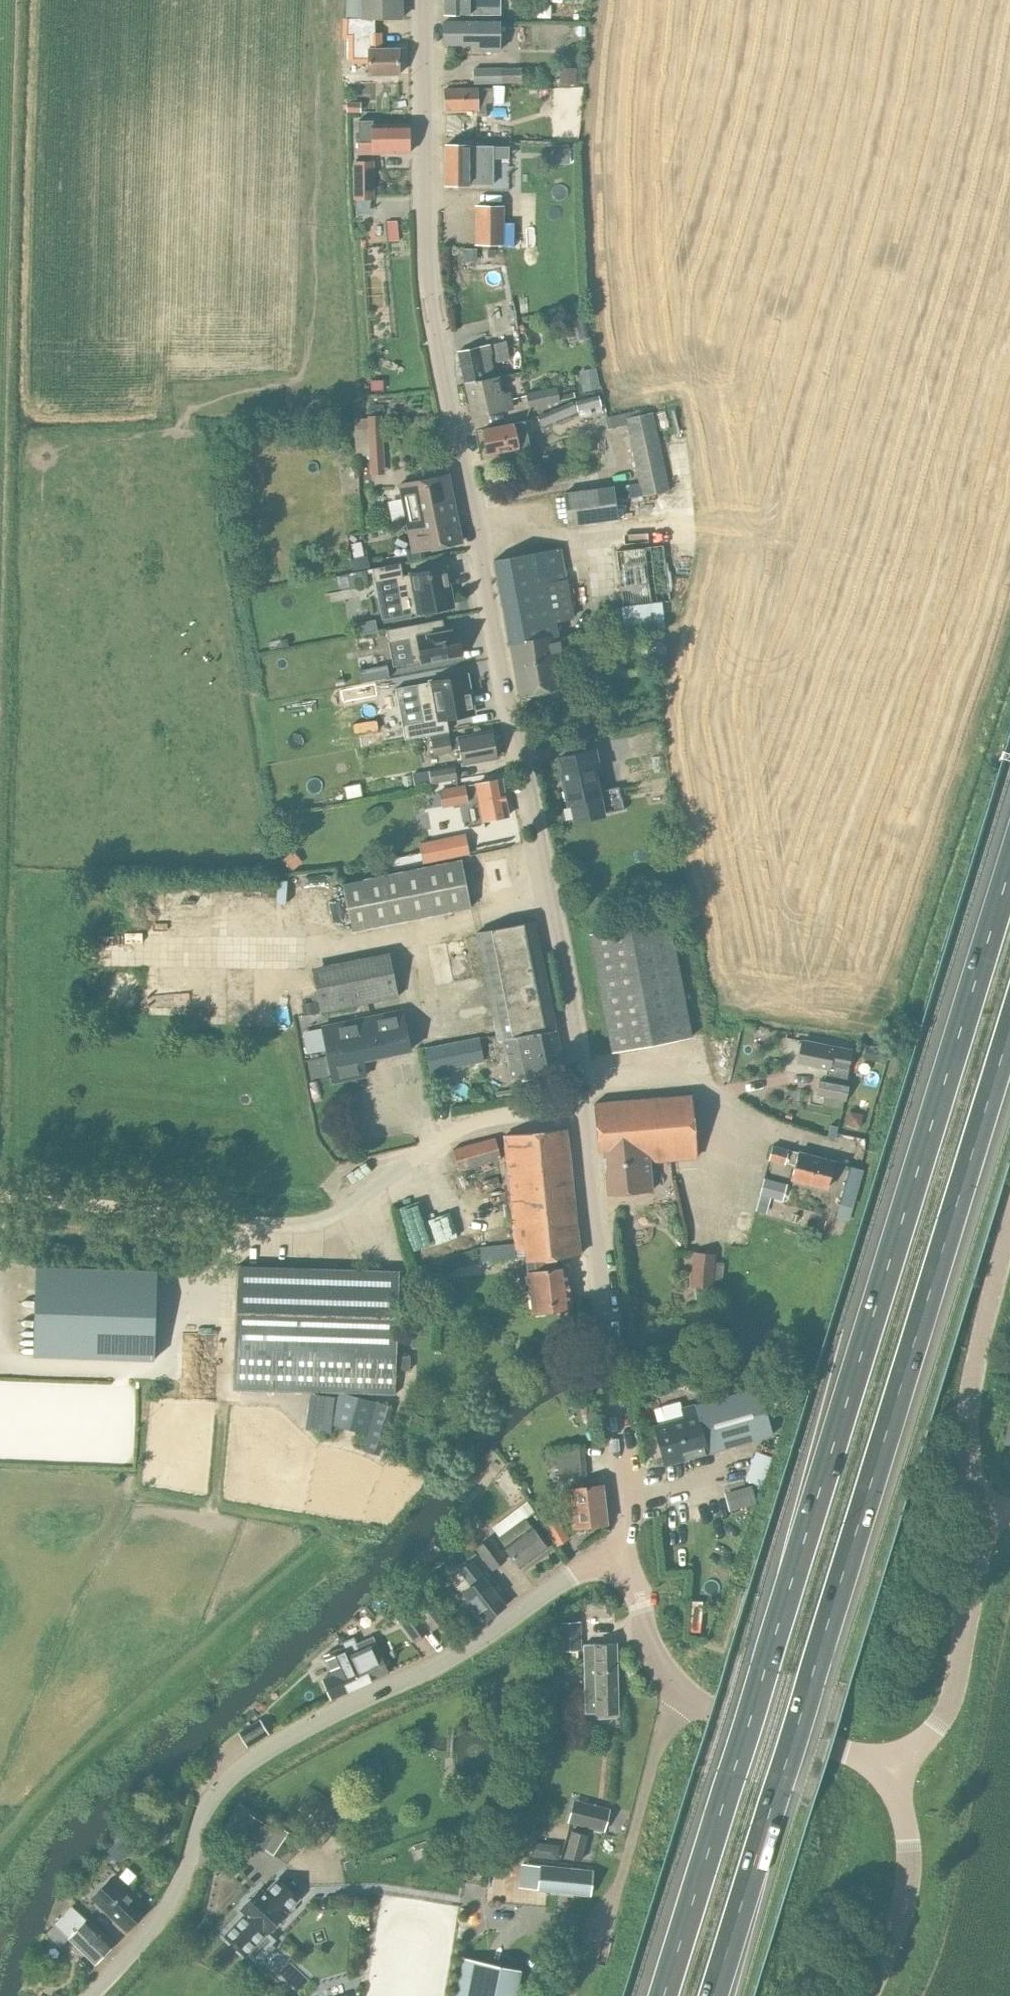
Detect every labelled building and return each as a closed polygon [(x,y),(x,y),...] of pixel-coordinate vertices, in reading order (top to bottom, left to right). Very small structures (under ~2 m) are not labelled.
[(366,18),(370,18),(402,18),(402,0),(366,0),(366,18)] [(486,14),(499,14),(499,0),(445,0),(445,14),(486,14)] [(346,44),(345,58),(369,58),(369,64),(369,75),(372,75),(379,74),(399,74),(399,49),(383,49),(383,38),(373,38),(373,32),(372,18),(370,18),(366,18),(346,18),(346,44)] [(443,22),(444,44),(475,43),(475,50),(500,50),(500,22),(443,22)] [(559,67),(559,84),(576,84),(576,68),(559,67)] [(474,68),(474,84),(502,84),(503,82),(521,83),(521,68),(503,68),(474,68)] [(495,88),(465,88),(445,89),(445,109),(476,109),(477,116),(486,116),(486,103),(503,103),(503,85),(495,85),(495,88)] [(376,153),(378,153),(409,153),(409,124),(373,124),(373,120),(359,121),(359,144),(372,144),(376,144),(376,153)] [(465,145),(445,145),(445,185),(465,185),(469,185),(471,185),(494,185),(494,159),(494,145),(483,145),(465,145)] [(570,146),(551,147),(552,164),(570,163),(570,146)] [(354,162),(354,197),(354,198),(374,198),(374,162),(354,162)] [(504,205),(502,205),(475,205),(476,245),(505,244),(504,205)] [(477,249),(464,249),(464,262),(477,262),(477,249)] [(498,363),(508,361),(505,343),(495,345),(498,363)] [(458,351),(466,385),(501,378),(500,375),(496,376),(489,344),(458,351)] [(596,371),(585,374),(589,390),(599,387),(596,371)] [(501,378),(466,385),(470,403),(475,402),(478,415),(508,408),(501,378)] [(384,380),(371,380),(371,390),(384,390),(384,380)] [(530,398),(533,409),(560,403),(558,392),(530,398)] [(601,407),(599,396),(574,402),(537,417),(541,427),(577,412),(601,407)] [(384,404),(373,404),(374,412),(384,412),(384,404)] [(653,412),(625,418),(642,496),(669,490),(653,412)] [(370,474),(384,474),(381,416),(367,416),(370,474)] [(525,420),(501,425),(482,429),(487,454),(530,445),(525,420)] [(448,474),(399,484),(408,526),(421,523),(422,532),(459,524),(448,474)] [(564,493),(569,526),(619,519),(616,499),(628,497),(626,485),(564,493)] [(421,523),(408,526),(412,547),(413,551),(424,549),(462,541),(459,524),(422,532),(421,523)] [(412,547),(406,549),(408,561),(425,557),(424,549),(413,551),(412,547)] [(494,560),(510,649),(519,695),(561,687),(555,659),(593,652),(590,633),(559,639),(556,621),(573,618),(560,547),(494,560)] [(618,556),(624,606),(595,610),(599,639),(628,636),(627,633),(663,628),(661,606),(671,605),(665,550),(618,556)] [(367,555),(350,559),(353,571),(370,567),(367,555)] [(401,563),(372,568),(375,582),(396,578),(403,614),(418,611),(418,614),(419,614),(419,613),(454,607),(456,607),(447,565),(446,565),(409,572),(409,574),(403,575),(401,563)] [(375,619),(352,624),(354,636),(377,631),(375,619)] [(442,619),(387,629),(389,641),(409,637),(414,661),(449,654),(450,658),(464,655),(461,641),(459,642),(456,630),(445,632),(442,619)] [(424,722),(404,725),(406,738),(446,730),(444,718),(471,713),(464,677),(449,679),(418,685),(424,722)] [(359,695),(351,696),(355,720),(363,718),(363,720),(377,718),(377,716),(389,714),(385,690),(373,692),(373,691),(359,693),(359,695)] [(462,763),(498,757),(493,732),(450,740),(449,737),(431,741),(434,755),(452,751),(452,750),(460,749),(462,763)] [(592,751),(559,758),(568,804),(573,803),(577,820),(601,815),(601,813),(622,809),(617,786),(596,790),(592,771),(596,770),(592,751)] [(661,755),(651,757),(654,772),(664,770),(661,755)] [(455,764),(428,770),(430,783),(458,778),(455,764)] [(428,770),(412,773),(414,785),(430,783),(428,770)] [(501,779),(482,782),(478,783),(485,819),(508,815),(501,779)] [(344,787),(346,799),(362,796),(359,784),(344,787)] [(440,791),(443,808),(468,803),(464,786),(440,791)] [(463,835),(419,844),(424,862),(467,852),(463,835)] [(293,850),(283,859),(292,870),(302,861),(293,850)] [(477,859),(429,869),(432,884),(456,879),(460,903),(470,901),(470,903),(471,902),(471,901),(504,895),(504,896),(505,896),(499,868),(498,868),(498,869),(480,873),(477,859)] [(616,932),(596,936),(597,945),(599,954),(600,957),(637,950),(636,947),(633,933),(634,933),(633,931),(643,929),(640,914),(613,919),(616,932)] [(489,929),(462,934),(466,952),(475,950),(480,974),(523,965),(519,947),(515,948),(514,941),(492,946),(489,929)] [(688,931),(685,932),(687,941),(697,939),(695,930),(688,931)] [(697,939),(687,941),(689,950),(692,950),(699,948),(697,939)] [(637,950),(600,957),(602,971),(603,975),(603,976),(602,976),(603,977),(640,970),(640,967),(637,953),(637,950)] [(485,997),(475,998),(479,1017),(505,1012),(502,995),(506,994),(524,990),(522,983),(526,982),(523,965),(480,974),(485,997)] [(640,970),(603,977),(603,980),(604,984),(605,988),(606,995),(606,994),(607,997),(644,990),(644,987),(643,987),(641,973),(640,970)] [(695,970),(686,972),(688,982),(698,980),(696,970),(695,970)] [(420,976),(411,978),(412,987),(422,985),(420,976)] [(698,980),(688,982),(690,991),(699,989),(698,980)] [(422,985),(412,987),(414,997),(424,995),(422,985)] [(644,990),(607,997),(607,999),(608,999),(608,1000),(609,1004),(611,1014),(611,1017),(648,1010),(647,1007),(645,993),(644,990)] [(701,1000),(692,1002),(694,1012),(703,1010),(701,1000)] [(312,1002),(301,1004),(303,1015),(319,1013),(317,1001),(312,1002)] [(322,1027),(329,1062),(333,1081),(366,1075),(363,1059),(411,1050),(403,1010),(322,1027)] [(648,1010),(611,1017),(612,1020),(615,1039),(623,1037),(627,1036),(635,1035),(638,1048),(664,1043),(661,1028),(652,1030),(651,1027),(648,1014),(649,1013),(648,1010)] [(478,1036),(466,1039),(446,1043),(447,1047),(442,1048),(446,1068),(483,1061),(478,1036)] [(852,1051),(833,1047),(802,1040),(797,1061),(829,1068),(830,1065),(848,1069),(852,1051)] [(866,1045),(863,1058),(886,1063),(889,1050),(866,1045)] [(842,1107),(844,1100),(845,1101),(848,1084),(821,1078),(817,1095),(825,1096),(824,1103),(842,1107)] [(651,1105),(614,1109),(618,1147),(650,1144),(650,1146),(655,1145),(651,1105)] [(849,1111),(846,1124),(860,1127),(863,1113),(849,1111)] [(516,1243),(479,1247),(481,1261),(525,1256),(528,1284),(531,1312),(542,1311),(551,1310),(571,1307),(567,1266),(556,1268),(555,1257),(580,1254),(566,1128),(504,1135),(507,1155),(516,1243)] [(501,1158),(495,1137),(453,1149),(459,1170),(501,1158)] [(618,1147),(605,1148),(609,1194),(629,1192),(636,1191),(654,1190),(653,1179),(652,1171),(651,1161),(651,1159),(650,1145),(645,1145),(627,1146),(618,1147)] [(772,1145),(769,1159),(785,1163),(785,1162),(795,1164),(791,1178),(827,1187),(834,1161),(772,1145)] [(840,1204),(848,1206),(851,1207),(862,1169),(861,1169),(850,1166),(840,1204)] [(764,1178),(758,1200),(769,1202),(771,1197),(776,1198),(780,1181),(764,1178)] [(694,1253),(692,1285),(711,1286),(714,1254),(694,1253)] [(37,1265),(34,1355),(153,1359),(157,1269),(37,1265)] [(394,1407),(343,1392),(395,1394),(399,1270),(238,1265),(234,1389),(339,1392),(338,1396),(311,1393),(305,1429),(340,1436),(342,1428),(368,1435),(363,1450),(379,1455),(394,1407)] [(673,1375),(652,1381),(657,1397),(677,1392),(673,1375)] [(666,1423),(654,1426),(665,1464),(692,1457),(719,1449),(772,1434),(766,1411),(778,1408),(771,1384),(759,1387),(705,1402),(682,1408),(679,1400),(661,1405),(666,1423)] [(405,1413),(401,1423),(409,1425),(410,1421),(413,1415),(405,1413)] [(583,1445),(563,1447),(545,1449),(547,1465),(558,1464),(560,1478),(586,1475),(583,1445)] [(571,1508),(605,1504),(602,1485),(569,1488),(571,1508)] [(729,1511),(757,1503),(752,1486),(724,1492),(729,1511)] [(605,1504),(571,1508),(573,1527),(607,1523),(605,1504)] [(465,1516),(460,1522),(466,1527),(471,1520),(468,1518),(465,1516)] [(569,1538),(556,1516),(544,1523),(557,1545),(569,1538)] [(498,1537),(503,1543),(502,1543),(520,1567),(547,1547),(525,1517),(498,1537)] [(506,1559),(490,1537),(476,1547),(492,1569),(506,1559)] [(462,1590),(486,1620),(506,1605),(482,1575),(471,1560),(458,1570),(470,1584),(462,1590)] [(429,1630),(394,1583),(386,1588),(395,1601),(389,1605),(395,1613),(394,1613),(414,1641),(429,1630)] [(429,1601),(417,1609),(432,1629),(444,1621),(429,1601)] [(560,1650),(580,1649),(579,1621),(559,1622),(560,1650)] [(353,1638),(344,1642),(341,1643),(342,1646),(341,1647),(358,1686),(388,1673),(375,1643),(358,1650),(353,1638)] [(584,1644),(584,1656),(584,1668),(595,1668),(596,1714),(617,1714),(616,1643),(584,1644)] [(331,1698),(358,1686),(341,1647),(320,1656),(329,1674),(322,1678),(331,1698)] [(246,1744),(266,1733),(259,1721),(240,1732),(246,1744)] [(378,1755),(365,1760),(371,1773),(383,1768),(378,1755)] [(304,1801),(299,1809),(309,1816),(314,1808),(304,1801)] [(574,1801),(569,1821),(604,1830),(609,1810),(574,1801)] [(274,1835),(257,1823),(247,1816),(235,1833),(262,1852),(274,1835)] [(488,1821),(485,1846),(493,1847),(495,1822),(488,1821)] [(109,1836),(114,1841),(115,1841),(106,1850),(119,1863),(136,1845),(117,1828),(109,1836)] [(565,1856),(580,1860),(587,1834),(572,1830),(565,1856)] [(301,1841),(297,1847),(302,1851),(306,1844),(301,1841)] [(354,1858),(343,1861),(346,1870),(356,1866),(354,1858)] [(519,1887),(535,1889),(590,1894),(593,1870),(522,1863),(519,1887)] [(112,1877),(93,1897),(127,1930),(147,1910),(112,1877)] [(244,1906),(241,1908),(246,1913),(225,1935),(245,1954),(248,1951),(255,1958),(274,1939),(267,1933),(286,1912),(285,1912),(299,1897),(278,1878),(265,1893),(260,1888),(251,1898),(248,1898),(244,1903),(244,1906)] [(55,1923),(70,1937),(96,1962),(114,1943),(78,1908),(76,1910),(72,1906),(55,1923)] [(520,1972),(464,1960),(457,1995),(515,1995),(520,1972)]
